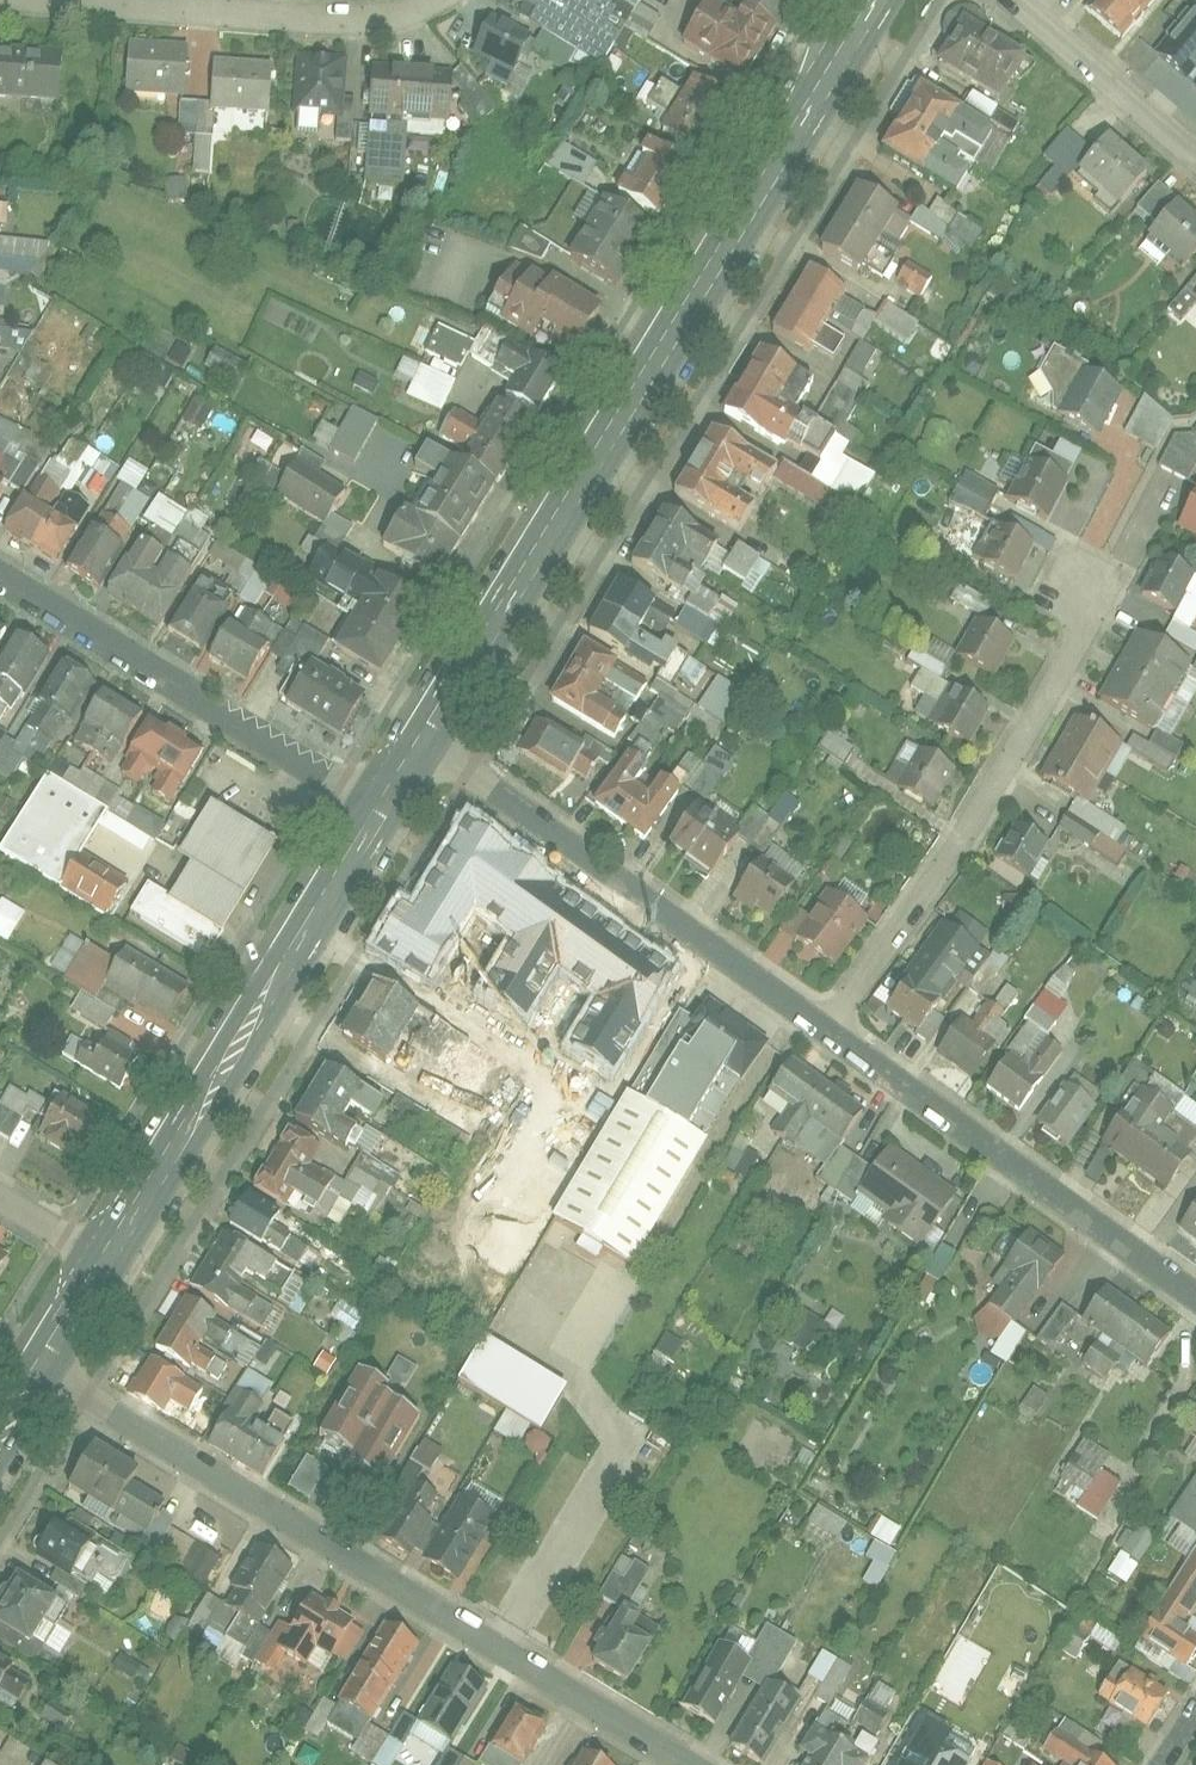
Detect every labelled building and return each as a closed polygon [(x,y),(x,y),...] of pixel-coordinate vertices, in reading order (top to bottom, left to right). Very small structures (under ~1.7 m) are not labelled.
[(644,0),(527,0),(518,15),(603,66),(644,0)] [(796,0),(749,0),(743,11),(777,31),(796,0)] [(1087,13),(1118,42),(1151,7),(1144,0),(1099,0),(1087,13)] [(746,83),(777,31),(743,11),(737,19),(710,3),(684,46),(746,83)] [(1159,56),(1195,87),(1195,11),(1159,56)] [(516,75),(531,36),(490,20),(475,59),(516,75)] [(1029,59),(964,20),(937,66),(1002,105),(1029,59)] [(186,96),(188,47),(129,44),(127,93),(186,96)] [(63,52),(0,48),(0,98),(59,102),(63,52)] [(343,117),(346,60),(296,57),(293,115),(343,117)] [(270,113),(272,66),(215,64),(213,111),(270,113)] [(449,123),(453,74),(374,68),(370,116),(449,123)] [(731,104),(693,82),(662,135),(700,157),(731,104)] [(993,131),(919,89),(884,150),(958,193),(993,131)] [(983,125),(993,108),(966,93),(956,109),(983,125)] [(189,172),(207,172),(208,101),(175,101),(174,135),(190,135),(189,172)] [(544,167),(580,187),(593,162),(557,142),(544,167)] [(1152,183),(1111,145),(1082,176),(1104,197),(1123,214),(1152,183)] [(691,170),(649,146),(620,199),(661,222),(691,170)] [(887,213),(851,192),(815,254),(851,274),(887,213)] [(959,256),(977,229),(928,198),(911,224),(959,256)] [(619,290),(653,233),(603,204),(569,261),(619,290)] [(1171,208),(1143,243),(1179,272),(1195,252),(1195,228),(1171,208)] [(869,247),(889,258),(910,220),(890,209),(869,247)] [(516,227),(505,247),(535,264),(546,244),(516,227)] [(891,279),(918,299),(932,279),(905,259),(891,279)] [(569,363),(599,308),(519,264),(489,319),(569,363)] [(839,292),(803,271),(768,330),(803,351),(839,292)] [(870,320),(902,341),(915,321),(882,301),(870,320)] [(419,353),(457,371),(470,343),(432,325),(419,353)] [(809,348),(828,358),(838,339),(819,329),(809,348)] [(539,416),(562,374),(507,345),(495,367),(515,378),(505,398),(539,416)] [(211,346),(200,365),(232,383),(243,364),(211,346)] [(817,385),(765,353),(726,417),(811,469),(832,435),(799,414),(817,385)] [(402,396),(439,412),(453,381),(400,358),(392,375),(408,382),(402,396)] [(1059,416),(1099,436),(1122,390),(1082,370),(1059,416)] [(1140,440),(1157,407),(1144,396),(1125,432),(1140,440)] [(187,398),(180,422),(203,429),(210,405),(187,398)] [(496,488),(532,428),(497,407),(484,429),(456,413),(442,436),(470,453),(461,467),(496,488)] [(1154,454),(1172,420),(1157,407),(1140,440),(1137,445),(1154,454)] [(337,430),(317,421),(308,442),(354,462),(372,419),(346,408),(337,430)] [(774,472),(707,435),(672,498),(739,535),(774,472)] [(1195,469),(1195,441),(1190,436),(1174,437),(1158,468),(1188,483),(1195,469)] [(60,459),(109,482),(117,465),(68,442),(60,459)] [(441,583),(496,488),(461,467),(429,449),(416,472),(440,485),(419,522),(406,514),(385,551),(441,583)] [(1006,503),(1040,521),(1065,472),(1031,455),(1006,503)] [(325,526),(346,492),(298,462),(277,496),(325,526)] [(99,512),(131,527),(145,499),(133,493),(143,473),(123,463),(99,512)] [(251,480),(266,490),(276,475),(261,465),(251,480)] [(946,503),(978,517),(992,485),(959,472),(946,503)] [(1176,525),(1195,534),(1195,493),(1193,492),(1176,525)] [(23,502),(5,533),(59,565),(77,534),(23,502)] [(717,548),(670,518),(638,568),(685,598),(717,548)] [(978,565),(1014,585),(1033,550),(996,530),(978,565)] [(90,531),(68,570),(100,589),(122,550),(90,531)] [(141,544),(109,598),(161,628),(193,574),(141,544)] [(740,583),(751,554),(727,545),(715,574),(740,583)] [(379,679),(423,604),(328,548),(308,583),(357,612),(355,615),(333,652),(379,679)] [(762,578),(767,563),(751,558),(746,573),(762,578)] [(1156,565),(1136,599),(1166,617),(1186,582),(1156,565)] [(652,605),(617,585),(587,637),(674,685),(690,656),(639,627),(652,605)] [(194,594),(169,637),(201,656),(227,613),(194,594)] [(311,661),(325,642),(301,625),(287,644),(311,661)] [(957,664),(987,678),(1005,638),(975,625),(957,664)] [(269,648),(230,627),(212,658),(251,680),(269,648)] [(1176,661),(1136,637),(1096,704),(1135,728),(1176,661)] [(47,655),(15,638),(0,665),(0,705),(16,713),(47,655)] [(611,666),(578,649),(548,703),(615,739),(626,720),(591,701),(611,666)] [(94,683),(62,666),(28,729),(59,746),(94,683)] [(340,743),(366,698),(311,666),(285,710),(340,743)] [(715,676),(693,708),(703,715),(695,726),(706,733),(736,690),(715,676)] [(929,733),(961,750),(982,708),(950,692),(943,707),(929,733)] [(113,768),(143,717),(104,694),(74,746),(113,768)] [(172,804),(202,754),(149,723),(120,773),(172,804)] [(1075,727),(1041,785),(1075,804),(1108,746),(1075,727)] [(826,731),(815,746),(829,756),(823,765),(834,773),(851,749),(826,731)] [(540,738),(523,767),(557,787),(574,757),(540,738)] [(683,751),(663,784),(674,791),(678,786),(704,802),(730,759),(710,746),(700,762),(683,751)] [(893,797),(925,815),(950,773),(918,754),(893,797)] [(625,759),(587,812),(636,847),(674,794),(655,781),(642,798),(629,789),(642,771),(625,759)] [(92,840),(108,811),(46,777),(30,805),(92,840)] [(784,826),(794,801),(778,794),(768,819),(784,826)] [(184,867),(166,897),(218,928),(268,844),(204,806),(172,859),(184,867)] [(748,807),(731,836),(761,853),(777,824),(748,807)] [(666,849),(708,877),(725,852),(683,824),(666,849)] [(555,888),(465,831),(434,880),(477,907),(524,937),(555,888)] [(1036,848),(1011,832),(993,860),(1018,876),(1036,848)] [(109,910),(126,881),(81,856),(64,885),(109,910)] [(735,898),(769,921),(789,891),(755,868),(735,898)] [(371,958),(424,992),(441,965),(477,907),(434,880),(424,873),(371,958)] [(166,897),(147,886),(129,915),(200,957),(218,928),(166,897)] [(859,918),(830,896),(795,942),(825,964),(859,918)] [(7,941),(22,909),(0,899),(0,938),(7,941)] [(672,967),(603,925),(576,968),(524,937),(477,907),(441,965),(609,1069),(672,967)] [(559,947),(571,928),(549,914),(537,934),(559,947)] [(976,947),(985,934),(955,914),(946,927),(976,947)] [(974,951),(944,929),(885,1006),(914,1029),(974,951)] [(45,969),(58,977),(78,944),(66,936),(45,969)] [(167,1023),(188,986),(128,951),(106,988),(167,1023)] [(462,1044),(366,988),(335,1041),(374,1063),(387,1040),(444,1073),(462,1044)] [(684,1044),(746,1080),(768,1042),(705,1006),(684,1044)] [(957,1030),(940,1058),(970,1077),(987,1049),(957,1030)] [(122,1092),(142,1057),(108,1038),(98,1055),(85,1047),(74,1065),(122,1092)] [(1002,1061),(982,1090),(1019,1116),(1063,1054),(1047,1042),(1023,1076),(1002,1061)] [(810,1120),(839,1140),(859,1110),(786,1060),(764,1091),(789,1108),(771,1133),(792,1147),(810,1120)] [(322,1070),(287,1126),(312,1142),(315,1136),(339,1151),(351,1132),(330,1120),(350,1087),(322,1070)] [(1069,1082),(1039,1128),(1064,1144),(1094,1098),(1069,1082)] [(490,1096),(463,1084),(459,1095),(438,1085),(423,1118),(471,1139),(490,1096)] [(10,1139),(29,1097),(4,1086),(0,1096),(0,1134),(10,1139)] [(405,1118),(412,1105),(393,1096),(387,1109),(405,1118)] [(696,1143),(618,1097),(547,1218),(626,1264),(696,1143)] [(1120,1117),(1102,1149),(1163,1184),(1183,1147),(1150,1128),(1161,1108),(1142,1097),(1128,1122),(1120,1117)] [(87,1168),(111,1126),(63,1099),(39,1141),(87,1168)] [(282,1138),(253,1191),(273,1202),(278,1192),(317,1213),(330,1188),(297,1171),(307,1151),(282,1138)] [(925,1240),(958,1188),(881,1140),(849,1192),(925,1240)] [(242,1196),(225,1226),(255,1244),(258,1239),(279,1251),(287,1236),(270,1227),(276,1216),(242,1196)] [(1178,1229),(1195,1242),(1195,1203),(1178,1229)] [(219,1235),(190,1286),(246,1318),(259,1296),(275,1267),(219,1235)] [(1012,1324),(1055,1260),(1022,1238),(979,1302),(1012,1324)] [(1085,1330),(1145,1368),(1168,1331),(1108,1293),(1085,1330)] [(353,1331),(363,1315),(339,1299),(328,1315),(353,1331)] [(183,1300),(156,1353),(181,1366),(185,1360),(204,1370),(212,1352),(197,1345),(201,1337),(218,1345),(225,1330),(209,1322),(213,1315),(183,1300)] [(1033,1338),(1049,1349),(1073,1315),(1057,1304),(1033,1338)] [(662,1373),(680,1340),(664,1331),(646,1365),(662,1373)] [(536,1426),(557,1388),(478,1343),(457,1381),(536,1426)] [(405,1387),(413,1364),(393,1357),(385,1379),(405,1387)] [(150,1358),(127,1393),(155,1411),(165,1396),(186,1410),(199,1390),(150,1358)] [(420,1407),(365,1370),(306,1461),(373,1503),(411,1443),(402,1438),(420,1407)] [(1030,1417),(1044,1396),(1032,1388),(1018,1409),(1030,1417)] [(1194,1407),(1185,1421),(1195,1428),(1195,1403),(1194,1407)] [(196,1441),(254,1476),(274,1443),(216,1407),(196,1441)] [(1097,1469),(1107,1452),(1080,1437),(1049,1491),(1097,1519),(1119,1481),(1097,1469)] [(418,1439),(407,1464),(427,1472),(437,1448),(418,1439)] [(110,1511),(100,1527),(182,1577),(196,1554),(169,1537),(177,1523),(151,1507),(160,1492),(87,1447),(65,1483),(110,1511)] [(424,1475),(449,1488),(457,1473),(432,1459),(424,1475)] [(399,1547),(433,1494),(403,1475),(370,1528),(399,1547)] [(425,1572),(455,1586),(499,1499),(459,1478),(419,1558),(430,1563),(425,1572)] [(1167,1522),(1190,1538),(1191,1539),(1125,1638),(1170,1668),(1189,1640),(1164,1623),(1195,1575),(1195,1479),(1167,1522)] [(799,1532),(829,1548),(844,1520),(814,1504),(799,1532)] [(74,1571),(97,1533),(55,1507),(32,1545),(74,1571)] [(875,1516),(867,1536),(890,1545),(898,1524),(875,1516)] [(1105,1571),(1124,1583),(1154,1535),(1135,1523),(1105,1571)] [(861,1556),(869,1560),(858,1580),(874,1589),(894,1551),(871,1538),(861,1556)] [(215,1598),(249,1622),(288,1568),(254,1544),(215,1598)] [(13,1568),(0,1590),(0,1615),(37,1637),(61,1597),(13,1568)] [(320,1655),(341,1620),(298,1594),(277,1630),(320,1655)] [(651,1638),(604,1608),(580,1645),(627,1676),(651,1638)] [(416,1645),(373,1617),(328,1687),(371,1715),(416,1645)] [(703,1728),(742,1673),(755,1682),(787,1638),(760,1618),(733,1656),(721,1648),(677,1709),(703,1728)] [(67,1634),(56,1628),(44,1649),(55,1655),(67,1634)] [(210,1653),(230,1666),(241,1648),(220,1636),(210,1653)] [(25,1668),(0,1652),(0,1699),(3,1701),(25,1668)] [(135,1676),(141,1666),(117,1653),(112,1663),(135,1676)] [(482,1686),(441,1658),(410,1705),(450,1732),(482,1686)] [(1141,1726),(1168,1689),(1129,1659),(1102,1696),(1141,1726)] [(871,1681),(849,1721),(873,1735),(896,1695),(871,1681)] [(798,1721),(754,1695),(728,1738),(772,1764),(798,1721)] [(482,1764),(521,1764),(546,1724),(509,1701),(479,1750),(488,1756),(482,1764)] [(872,1746),(819,1713),(801,1741),(812,1748),(802,1764),(861,1764),(872,1746)] [(1063,1735),(1042,1764),(1106,1764),(1063,1735)] [(472,1763),(442,1747),(433,1764),(471,1764),(472,1763)] [(579,1753),(574,1764),(603,1764),(603,1763),(579,1753)]
